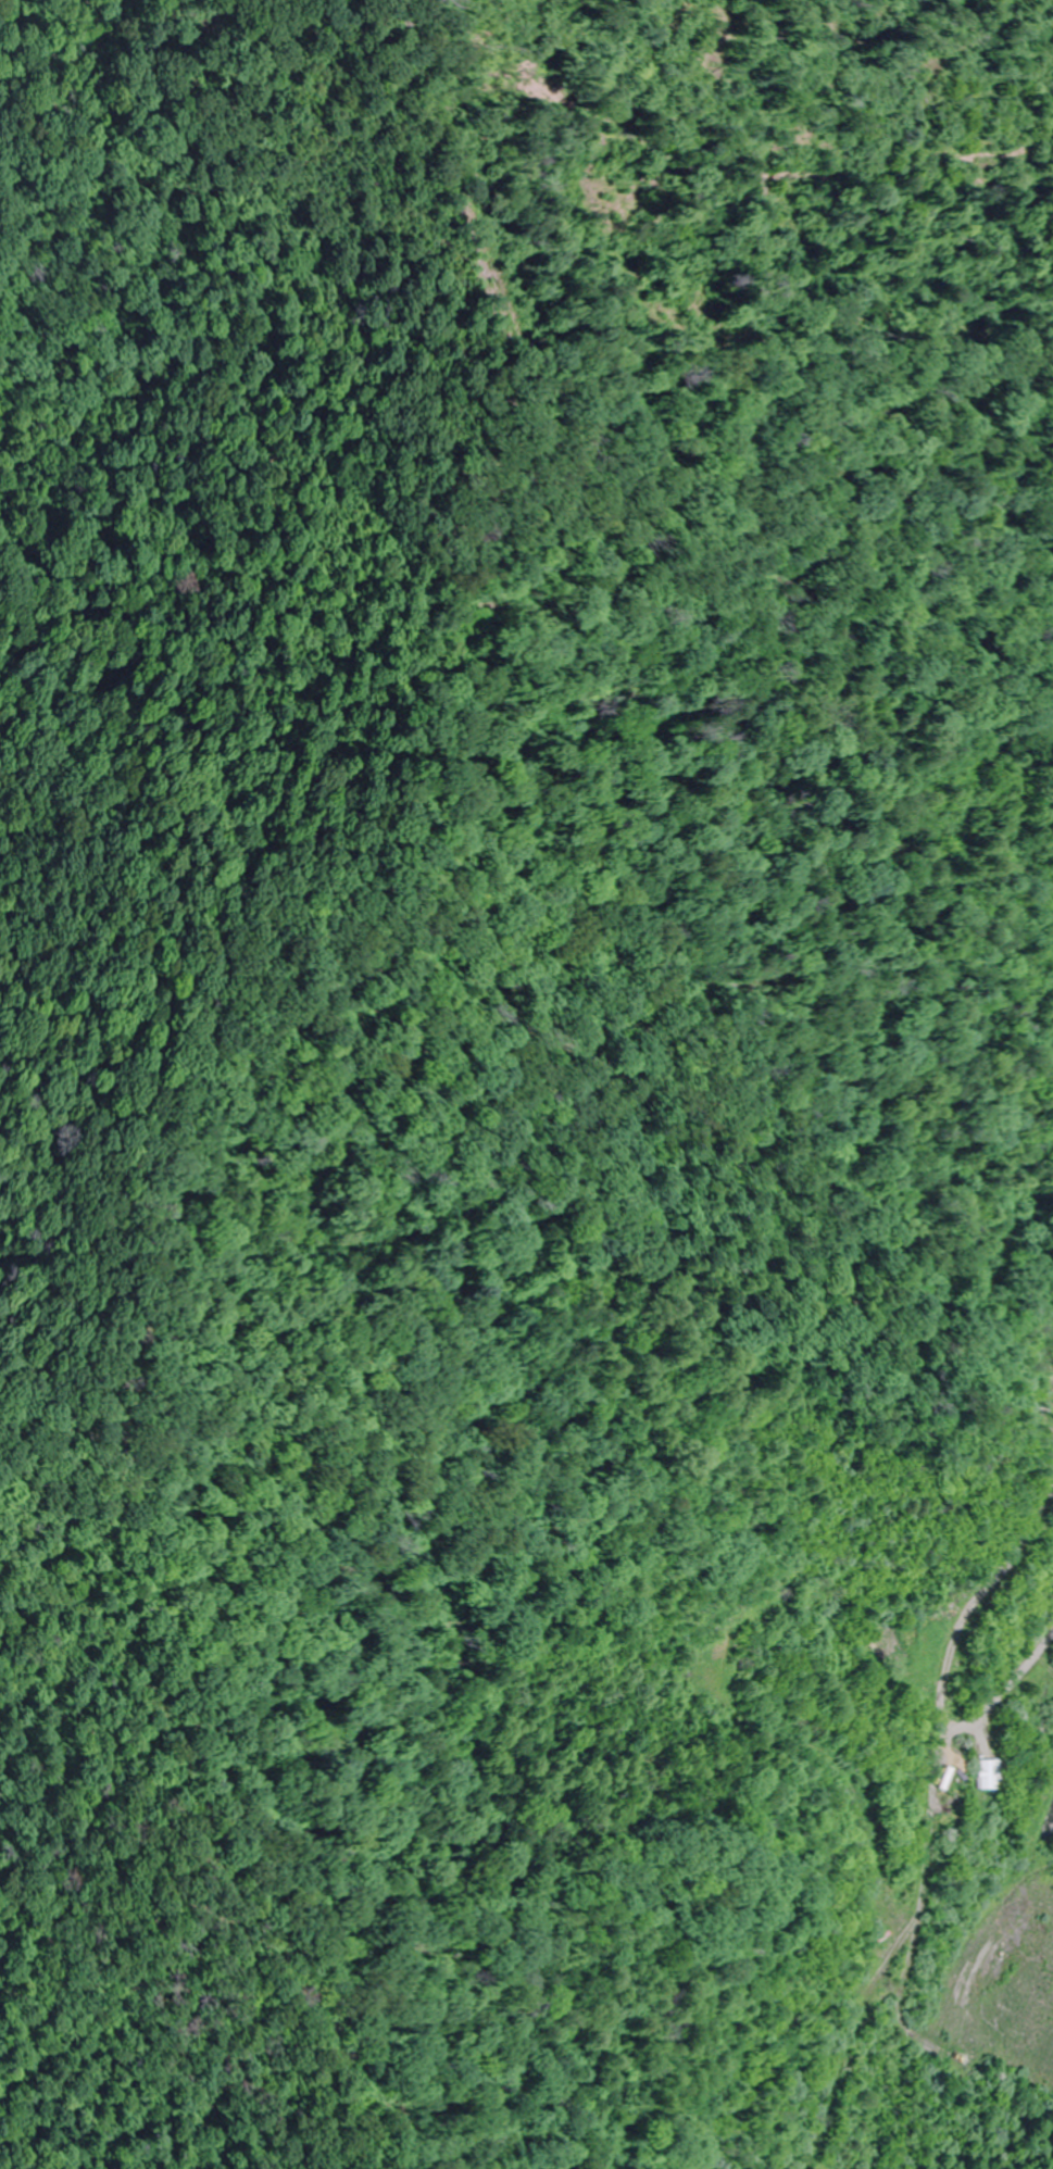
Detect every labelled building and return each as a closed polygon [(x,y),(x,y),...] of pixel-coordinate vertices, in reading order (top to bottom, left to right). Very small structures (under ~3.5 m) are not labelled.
[(1000,1790),(1000,1760),(978,1760),(978,1790),(1000,1790)]
